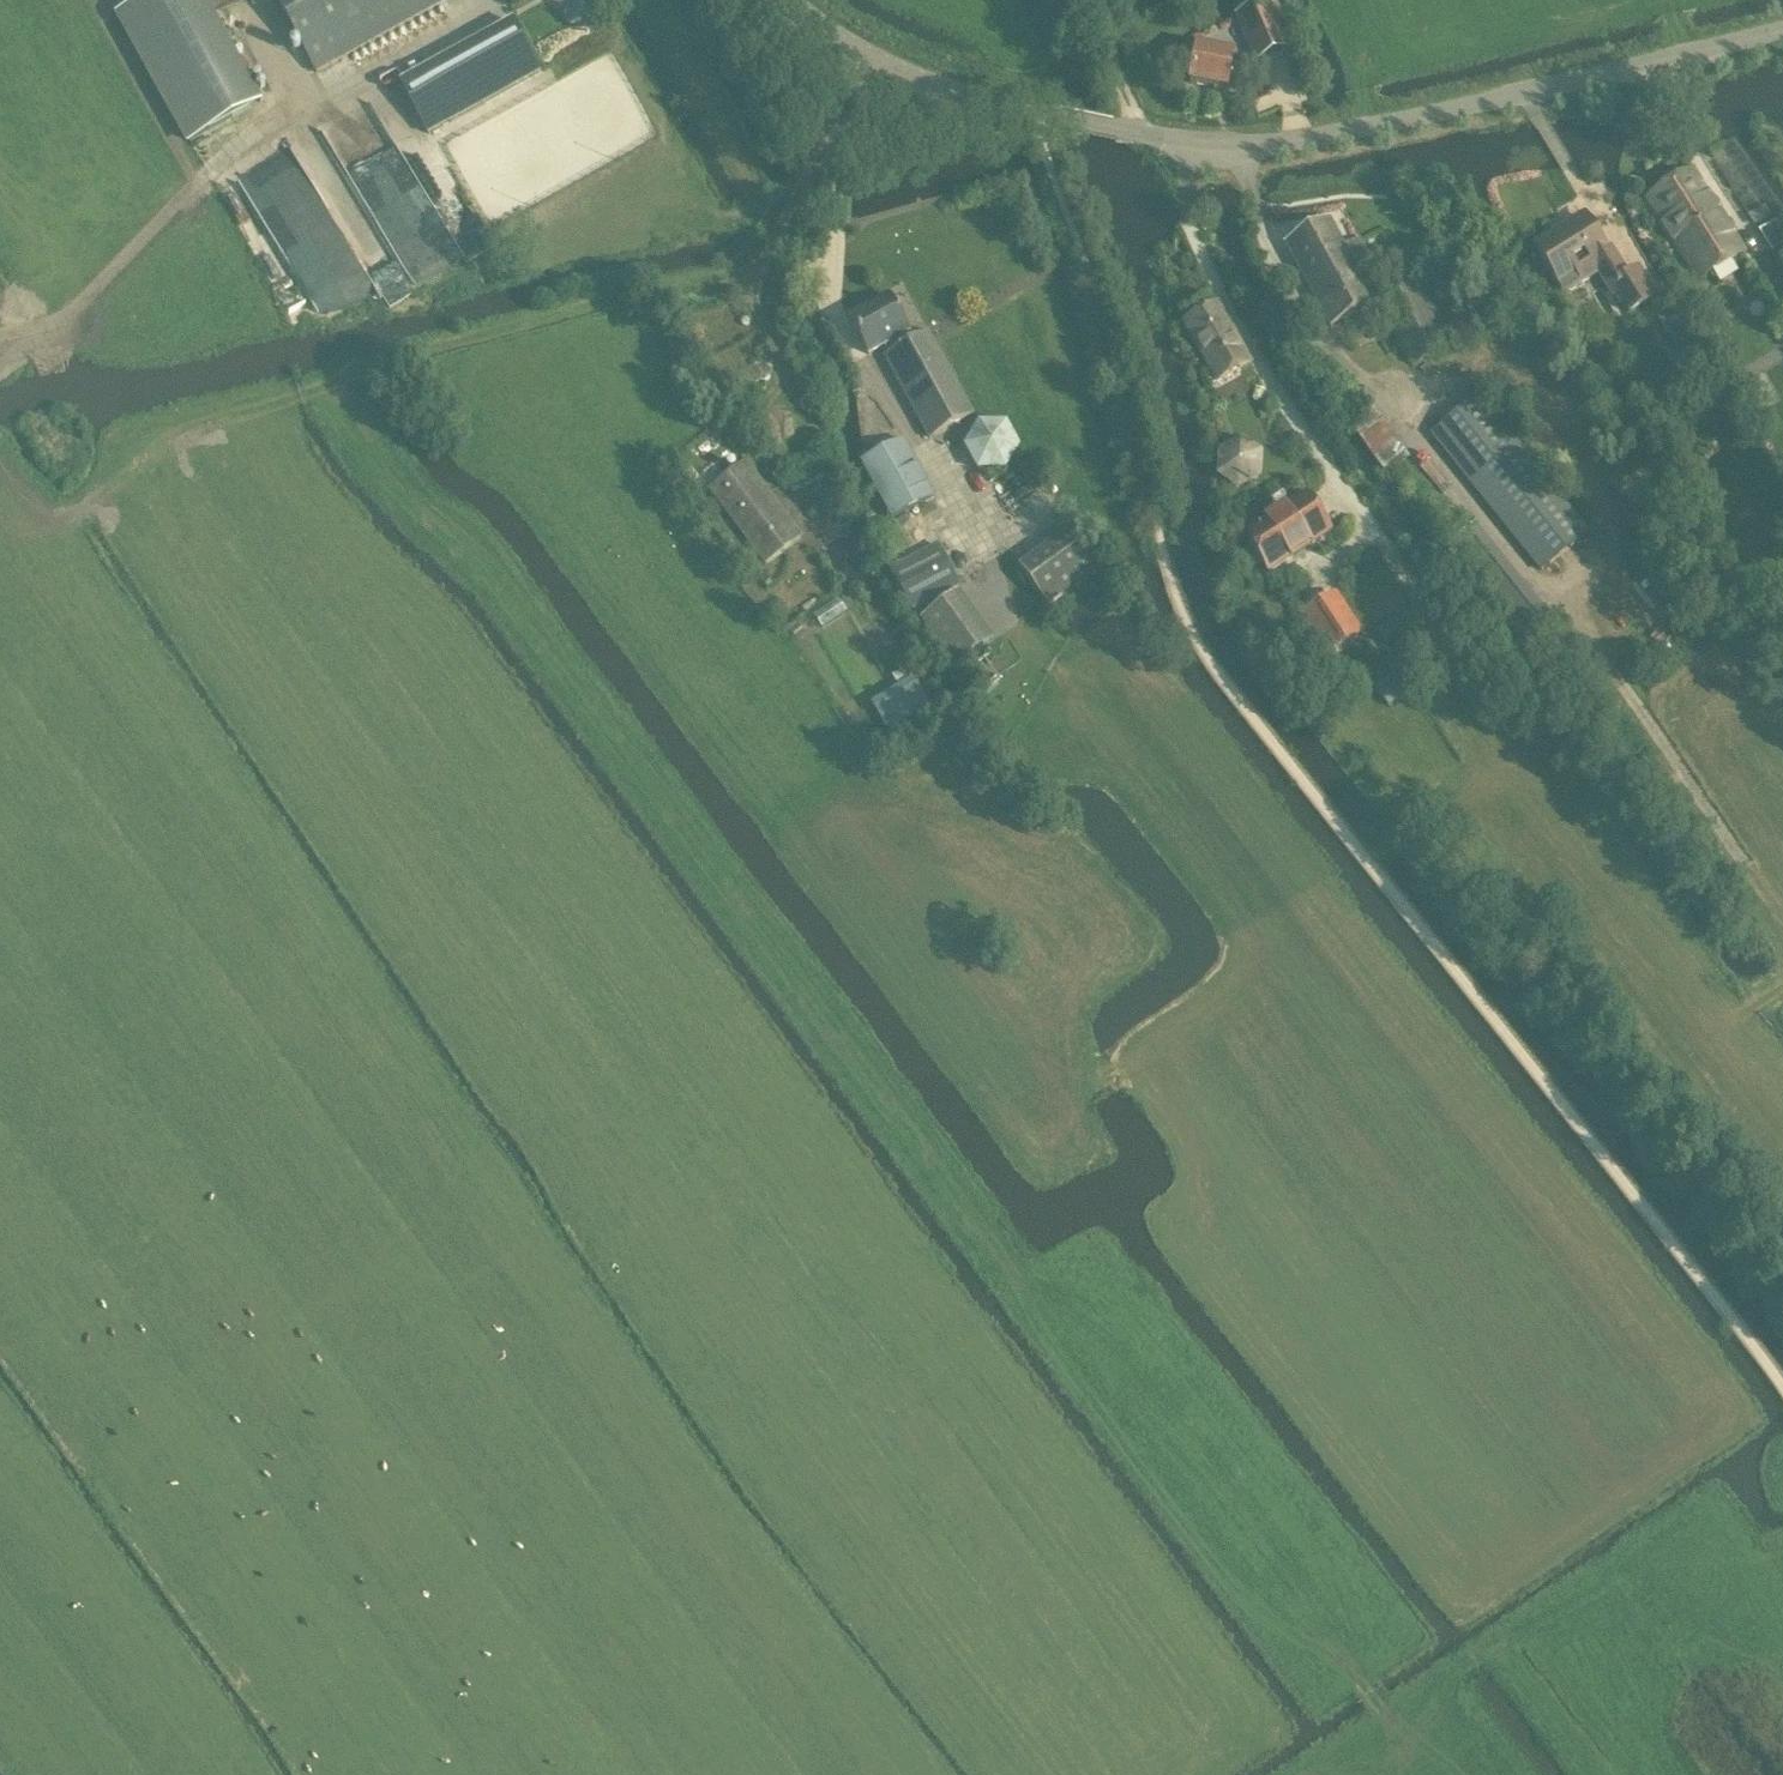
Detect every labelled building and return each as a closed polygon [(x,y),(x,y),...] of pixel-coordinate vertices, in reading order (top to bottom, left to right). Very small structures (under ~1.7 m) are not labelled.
[(119,13),(191,142),(262,103),(204,0),(143,0),(119,13)] [(316,72),(446,0),(277,0),(316,72)] [(561,9),(570,27),(591,28),(601,11),(596,0),(566,0),(561,9)] [(1256,61),(1291,45),(1270,0),(1265,0),(1234,15),(1256,61)] [(512,22),(404,82),(401,83),(428,134),(540,72),(512,22)] [(1198,48),(1191,82),(1227,89),(1233,55),(1198,48)] [(304,183),(379,303),(455,256),(421,200),(424,198),(423,198),(385,221),(346,157),(304,183)] [(1743,252),(1692,171),(1647,200),(1693,272),(1698,280),(1743,252)] [(1339,321),(1341,321),(1373,303),(1351,263),(1366,255),(1358,240),(1343,248),(1339,240),(1330,220),(1286,244),(1331,327),(1339,321)] [(1553,234),(1534,246),(1557,284),(1564,294),(1580,283),(1600,271),(1627,313),(1651,298),(1634,271),(1624,277),(1614,261),(1607,251),(1606,252),(1585,220),(1556,238),(1553,234)] [(1775,223),(1758,234),(1770,252),(1782,244),(1782,235),(1775,223)] [(1414,364),(1462,338),(1428,275),(1380,300),(1414,364)] [(929,333),(900,349),(895,341),(909,333),(889,297),(849,318),(869,355),(885,346),(889,355),(886,356),(931,438),(974,414),(929,333)] [(1213,386),(1250,365),(1216,304),(1183,322),(1214,378),(1210,380),(1213,386)] [(1675,307),(1656,319),(1674,349),(1693,337),(1675,307)] [(1539,571),(1585,534),(1476,397),(1430,434),(1539,571)] [(1006,425),(979,424),(966,446),(979,469),(1005,470),(1018,448),(1006,425)] [(904,442),(861,465),(891,520),(934,496),(904,442)] [(801,537),(747,462),(711,489),(765,563),(801,537)] [(1269,571),(1331,529),(1305,492),(1243,534),(1269,571)] [(1020,567),(1049,605),(1099,569),(1071,530),(1020,567)] [(960,589),(937,545),(890,570),(913,613),(960,589)] [(1363,633),(1336,593),(1299,618),(1325,658),(1363,633)] [(872,707),(890,736),(932,710),(914,681),(872,707)]
